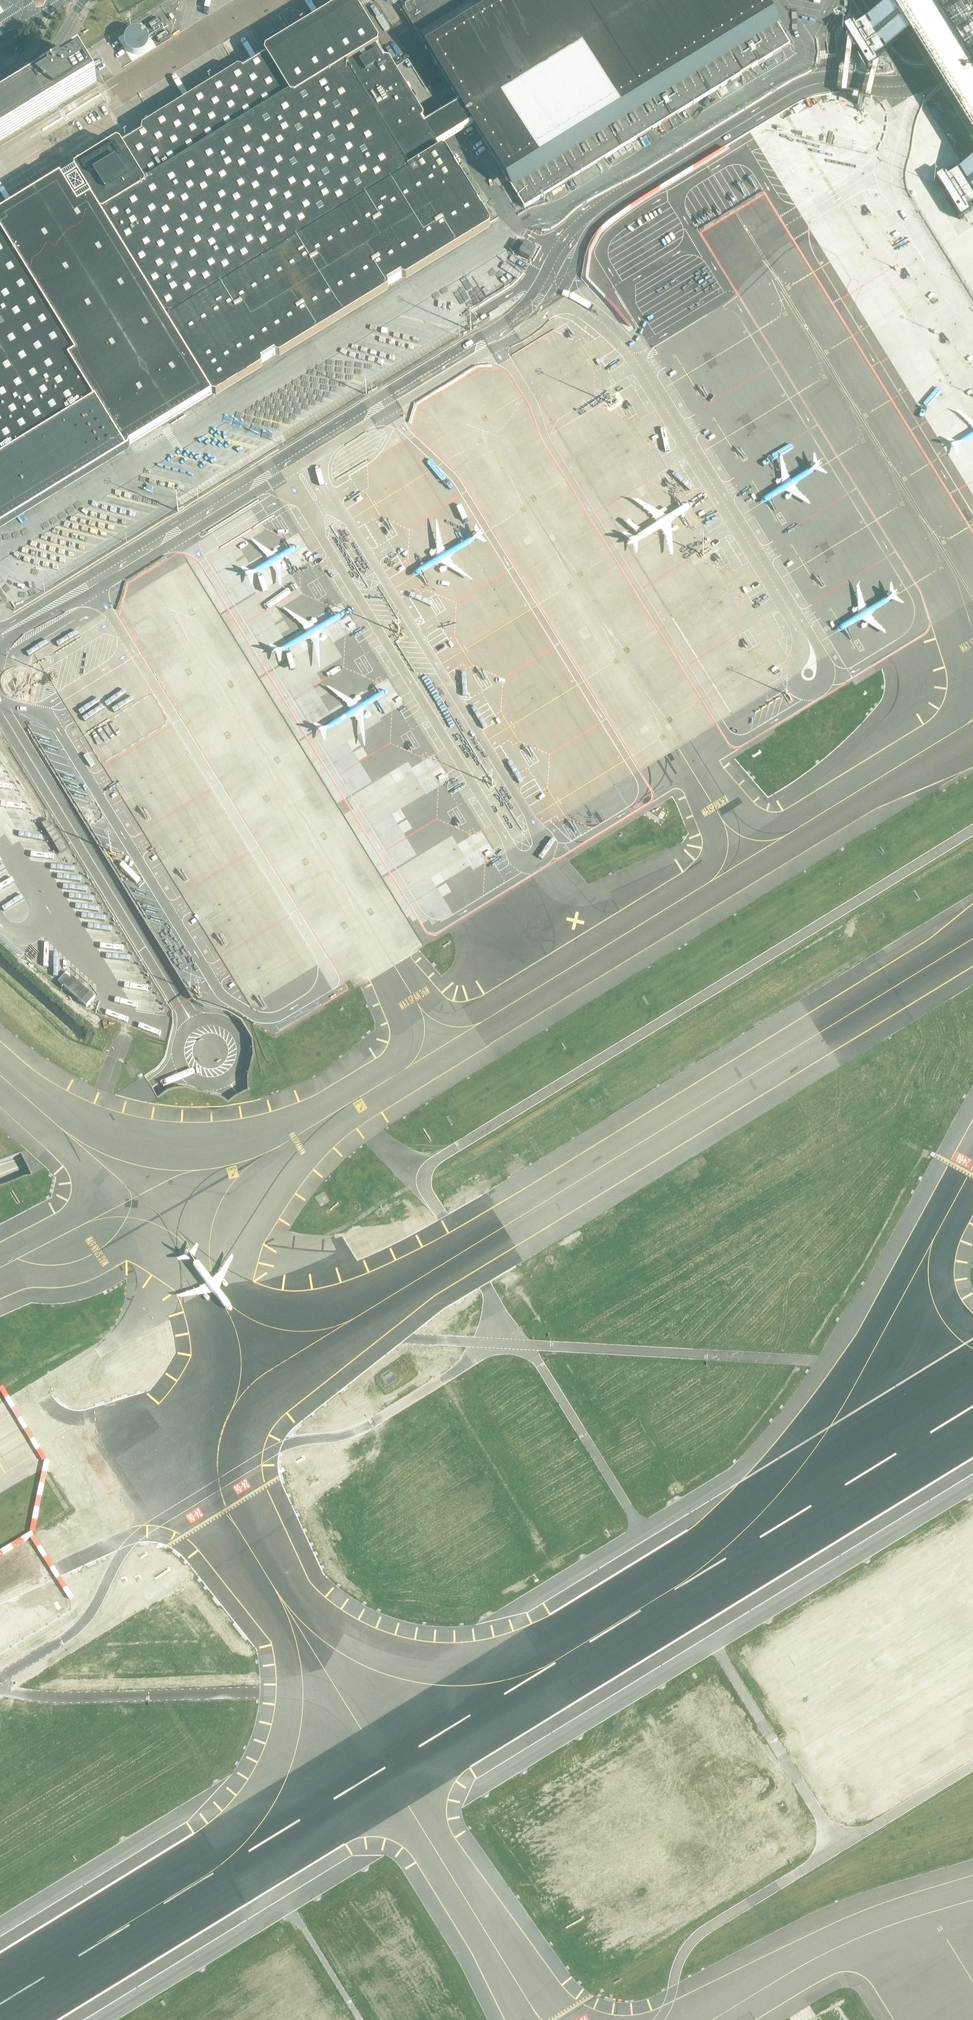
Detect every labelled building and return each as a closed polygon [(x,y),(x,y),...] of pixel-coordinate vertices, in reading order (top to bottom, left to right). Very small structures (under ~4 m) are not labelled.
[(794,43),(767,0),(416,0),(402,9),(415,30),(460,103),(459,103),(473,126),(474,125),(523,206),(525,208),(794,43)] [(892,3),(872,15),(864,20),(861,16),(844,26),(869,67),(886,56),(883,51),(891,46),(911,34),(923,53),(929,63),(937,76),(972,134),(972,0),(891,0),(892,3)] [(75,170),(75,173),(212,397),(216,398),(261,370),(262,366),(276,358),(280,358),(387,292),(388,289),(402,280),(406,281),(489,230),(490,226),(445,152),(442,152),(439,147),(454,138),(473,126),(459,103),(439,115),(425,124),(423,121),(423,117),(389,61),(385,61),(378,48),(379,44),(353,2),(349,2),(266,53),(265,57),(243,71),(238,70),(143,128),(142,133),(127,142),(120,145),(117,144),(75,170)] [(132,51),(137,52),(141,51),(145,48),(148,44),(149,40),(148,35),(145,31),(141,28),(136,27),(131,29),(127,32),(125,36),(125,40),(126,45),(128,48),(132,51)] [(47,113),(48,114),(59,107),(72,98),(72,97),(96,82),(80,56),(0,105),(0,142),(47,113)] [(956,170),(953,165),(936,176),(961,217),(972,209),(972,160),(956,170)] [(212,397),(75,173),(68,177),(62,181),(61,178),(0,216),(0,530),(129,451),(130,447),(212,397)] [(529,259),(536,248),(525,242),(519,254),(529,259)]
